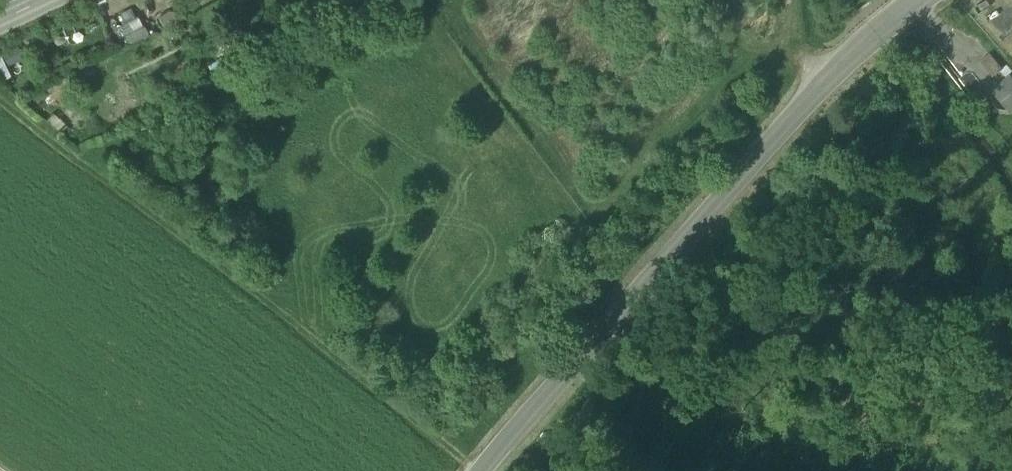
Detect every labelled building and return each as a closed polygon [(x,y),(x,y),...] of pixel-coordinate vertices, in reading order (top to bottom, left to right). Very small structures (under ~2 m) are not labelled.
[(121,33),(140,27),(136,16),(117,23),(121,33)] [(981,61),(993,76),(1002,68),(990,54),(981,61)] [(1011,110),(1011,80),(1010,77),(995,90),(1011,110)]
